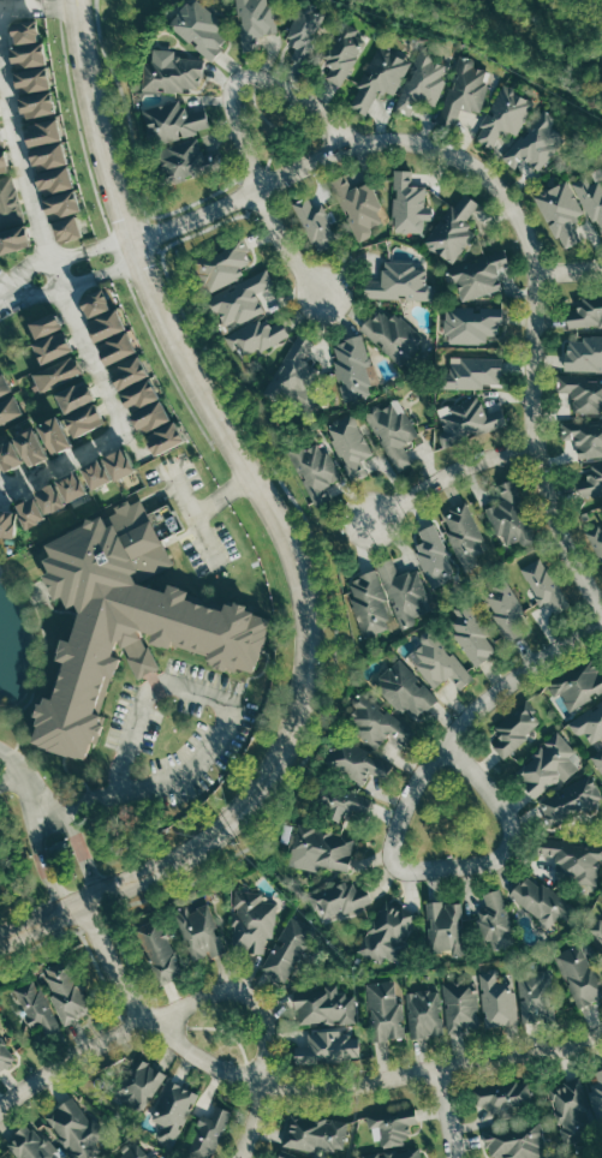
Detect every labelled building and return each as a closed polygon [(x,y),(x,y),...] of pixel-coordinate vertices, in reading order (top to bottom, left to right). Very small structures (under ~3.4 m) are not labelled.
[(166,23),(208,58),(223,37),(210,26),(216,19),(194,0),(185,0),(166,23)] [(233,52),(250,50),(249,31),(267,29),(265,0),(230,0),(233,52)] [(297,2),(322,13),(303,62),(288,56),(293,46),(282,41),(297,2)] [(38,22),(40,37),(14,41),(13,24),(38,22)] [(340,26),(364,40),(339,86),(323,78),(329,65),(321,60),(340,26)] [(43,42),(47,60),(16,65),(13,47),(43,42)] [(377,44),(347,103),(364,113),(376,89),(391,97),(409,60),(377,44)] [(394,109),(417,44),(453,58),(435,106),(411,97),(405,113),(394,109)] [(199,54),(198,89),(143,86),(144,52),(199,54)] [(436,121),(454,54),(490,64),(477,112),(457,106),(452,125),(436,121)] [(48,66),(52,84),(22,90),(18,72),(48,66)] [(500,83),(471,138),(489,147),(499,127),(514,136),(532,100),(500,83)] [(50,90),(54,108),(25,115),(20,97),(50,90)] [(181,96),(184,108),(202,102),(208,124),(151,139),(142,108),(181,96)] [(500,156),(542,108),(554,118),(549,124),(565,138),(537,171),(523,157),(513,168),(500,156)] [(58,117),(62,138),(32,144),(28,124),(58,117)] [(154,148),(198,136),(208,172),(165,185),(154,148)] [(62,142),(67,161),(37,169),(32,150),(62,142)] [(10,169),(0,172),(0,152),(5,150),(10,169)] [(68,166),(73,185),(44,193),(40,174),(68,166)] [(328,181),(352,241),(381,231),(358,171),(328,181)] [(392,227),(395,172),(424,173),(422,229),(392,227)] [(601,234),(601,182),(585,174),(573,180),(601,234)] [(23,216),(0,222),(0,180),(12,177),(23,216)] [(532,195),(565,177),(583,210),(570,217),(582,239),(564,250),(532,195)] [(73,189),(79,208),(53,216),(47,198),(73,189)] [(460,190),(423,237),(452,259),(475,229),(464,221),(478,203),(460,190)] [(290,203),(310,250),(333,240),(314,192),(290,203)] [(77,213),(83,229),(60,237),(54,221),(77,213)] [(1,253),(0,250),(0,229),(24,221),(32,243),(1,253)] [(193,259),(208,288),(239,273),(249,247),(243,234),(193,259)] [(502,247),(507,265),(494,270),(500,291),(449,305),(437,267),(502,247)] [(424,299),(359,297),(360,279),(377,280),(379,259),(386,259),(425,262),(424,299)] [(203,298),(221,333),(262,311),(250,290),(266,282),(258,269),(203,298)] [(105,288),(112,305),(90,314),(83,297),(105,288)] [(567,328),(601,324),(601,293),(576,296),(577,309),(566,310),(567,328)] [(440,305),(497,305),(499,342),(441,342),(440,305)] [(54,306),(61,326),(36,334),(30,316),(54,306)] [(118,306),(127,326),(99,339),(89,320),(118,306)] [(358,329),(399,363),(422,334),(393,310),(388,316),(376,306),(358,329)] [(222,336),(234,360),(285,336),(280,324),(269,330),(263,316),(222,336)] [(64,329),(71,346),(43,359),(35,342),(64,329)] [(127,329),(137,348),(109,362),(100,342),(127,329)] [(296,332),(270,384),(314,405),(323,384),(299,372),(315,341),(296,332)] [(360,332),(379,386),(344,398),(332,362),(336,340),(360,332)] [(601,370),(601,335),(565,334),(562,369),(601,370)] [(141,352),(150,374),(124,387),(113,365),(141,352)] [(440,352),(499,352),(499,387),(440,387),(440,352)] [(74,356),(82,371),(37,392),(30,376),(74,356)] [(0,372),(0,394),(12,388),(2,371),(0,372)] [(556,375),(601,376),(601,412),(573,411),(573,390),(556,390),(556,375)] [(153,376),(161,394),(132,408),(123,390),(153,376)] [(87,378),(95,394),(65,410),(56,393),(87,378)] [(362,410),(391,468),(407,460),(399,442),(416,434),(397,393),(362,410)] [(440,447),(435,435),(442,432),(434,410),(479,393),(485,410),(497,405),(505,423),(440,447)] [(0,401),(0,421),(23,410),(14,394),(0,401)] [(161,398),(132,413),(139,426),(141,425),(144,431),(172,417),(161,398)] [(94,401),(103,420),(73,436),(64,414),(94,401)] [(350,410),(371,452),(342,466),(321,424),(350,410)] [(59,413),(40,423),(54,452),(59,449),(60,450),(74,443),(59,413)] [(560,420),(601,417),(601,454),(578,456),(577,437),(561,438),(560,420)] [(175,419),(185,437),(155,453),(145,435),(175,419)] [(35,425),(16,435),(30,462),(35,460),(36,462),(50,455),(35,425)] [(284,450),(320,434),(339,474),(314,487),(321,501),(310,507),(284,450)] [(6,467),(0,454),(0,444),(14,437),(24,459),(6,467)] [(125,447),(136,470),(118,479),(107,456),(125,447)] [(103,456),(85,466),(96,488),(114,478),(103,456)] [(584,465),(601,460),(601,491),(580,496),(576,479),(586,477),(584,465)] [(78,471),(59,480),(71,502),(89,493),(78,471)] [(509,480),(530,538),(499,550),(477,493),(509,480)] [(38,493),(54,484),(66,505),(49,514),(38,493)] [(35,496),(46,519),(30,527),(18,505),(35,496)] [(461,501),(484,547),(459,559),(436,513),(461,501)] [(0,508),(0,534),(16,535),(17,509),(0,508)] [(54,698),(47,696),(44,705),(40,704),(36,715),(41,716),(38,726),(41,726),(35,741),(88,758),(95,735),(101,736),(105,723),(101,722),(103,715),(96,712),(107,675),(115,678),(121,658),(114,656),(119,641),(120,640),(124,647),(143,638),(139,631),(142,629),(155,634),(153,641),(172,647),(174,640),(211,652),(208,659),(217,663),(216,667),(227,670),(228,667),(237,668),(237,667),(254,671),(258,657),(261,657),(269,634),(267,633),(272,620),(255,614),(256,611),(248,609),(249,605),(237,602),(236,605),(228,603),(226,611),(189,598),(190,592),(171,584),(167,592),(139,583),(173,563),(151,520),(121,535),(117,524),(109,527),(103,515),(96,519),(90,517),(88,523),(48,543),(53,555),(46,559),(52,571),(44,574),(58,598),(64,595),(71,607),(78,602),(82,610),(73,641),(64,639),(58,657),(66,661),(54,698)] [(429,521),(453,566),(431,577),(407,533),(429,521)] [(585,532),(601,524),(601,562),(585,532)] [(519,567),(538,604),(548,599),(555,611),(568,604),(542,554),(519,567)] [(375,563),(398,626),(434,614),(417,567),(394,574),(388,559),(375,563)] [(370,567),(393,625),(360,638),(338,580),(370,567)] [(505,577),(526,614),(514,621),(520,631),(509,638),(481,591),(505,577)] [(466,597),(500,647),(476,664),(448,625),(459,617),(452,607),(466,597)] [(431,625),(472,678),(459,687),(449,674),(433,686),(407,653),(422,643),(417,637),(431,625)] [(594,653),(601,667),(601,690),(570,710),(559,692),(554,696),(546,682),(594,653)] [(399,658),(437,699),(415,721),(375,680),(399,658)] [(360,690),(416,732),(405,746),(388,733),(377,747),(339,718),(360,690)] [(491,747),(494,726),(526,696),(548,717),(503,759),(491,747)] [(567,722),(601,699),(601,744),(595,748),(584,732),(577,736),(567,722)] [(556,729),(585,760),(564,780),(560,776),(535,799),(511,771),(556,729)] [(391,764),(336,735),(322,762),(363,784),(371,771),(383,777),(391,764)] [(591,757),(601,749),(601,773),(591,757)] [(590,774),(601,799),(601,802),(550,826),(537,799),(590,774)] [(317,780),(372,799),(366,814),(353,810),(351,817),(309,802),(317,780)] [(354,840),(350,872),(318,867),(290,853),(292,831),(354,840)] [(537,835),(601,842),(601,860),(598,859),(596,885),(554,881),(556,856),(536,854),(537,835)] [(508,894),(549,926),(559,914),(566,920),(576,908),(526,870),(508,894)] [(309,894),(318,921),(372,901),(366,885),(345,879),(309,894)] [(500,887),(518,941),(495,949),(490,937),(483,939),(473,911),(487,906),(482,893),(500,887)] [(232,888),(226,939),(243,941),(243,948),(266,950),(272,901),(257,900),(258,891),(232,888)] [(385,897),(357,951),(380,963),(385,955),(399,962),(409,943),(403,939),(416,913),(385,897)] [(204,901),(222,953),(193,963),(175,912),(204,901)] [(427,902),(429,956),(464,954),(461,901),(427,902)] [(260,967),(287,917),(312,930),(285,981),(260,967)] [(601,917),(601,947),(585,929),(601,917)] [(136,926),(157,918),(180,977),(159,985),(136,926)] [(578,1008),(601,997),(601,978),(585,941),(554,954),(578,1008)] [(42,965),(46,973),(44,996),(61,1027),(93,1011),(62,954),(42,965)] [(515,962),(521,1023),(555,1020),(549,960),(515,962)] [(479,972),(485,1027),(518,1025),(512,968),(479,972)] [(8,989),(32,1037),(55,1025),(31,977),(8,989)] [(448,1032),(442,980),(476,977),(482,1028),(448,1032)] [(366,983),(372,1040),(405,1037),(401,1002),(397,1002),(394,980),(366,983)] [(293,991),(336,987),(353,995),(356,1021),(297,1026),(293,991)] [(405,992),(411,1038),(443,1034),(439,989),(405,992)] [(296,1046),(309,1045),(308,1031),(340,1029),(358,1037),(359,1059),(297,1063),(296,1046)] [(12,1058),(0,1040),(0,1067),(12,1058)] [(167,1074),(141,1112),(112,1093),(139,1055),(167,1074)] [(595,1070),(601,1068),(601,1128),(600,1129),(588,1092),(595,1070)] [(579,1075),(597,1134),(565,1145),(546,1086),(579,1075)] [(169,1078),(154,1108),(157,1136),(173,1145),(199,1093),(169,1078)] [(470,1090),(472,1106),(488,1103),(490,1121),(513,1117),(511,1105),(531,1102),(526,1079),(470,1090)] [(74,1157),(90,1157),(100,1152),(95,1144),(107,1136),(95,1116),(89,1120),(74,1097),(47,1112),(74,1157)] [(232,1110),(219,1105),(213,1118),(203,1115),(186,1153),(198,1157),(211,1157),(232,1110)] [(365,1115),(415,1106),(417,1123),(410,1124),(404,1144),(383,1147),(375,1140),(368,1128),(365,1115)] [(282,1144),(314,1151),(342,1148),(348,1121),(290,1109),(282,1144)] [(20,1157),(59,1157),(29,1121),(6,1140),(20,1157)] [(546,1157),(538,1157),(500,1157),(485,1147),(482,1130),(540,1121),(546,1157)] [(137,1142),(119,1157),(151,1157),(137,1142)] [(419,1146),(422,1157),(362,1157),(419,1146)] [(278,1147),(274,1157),(303,1157),(278,1147)]
